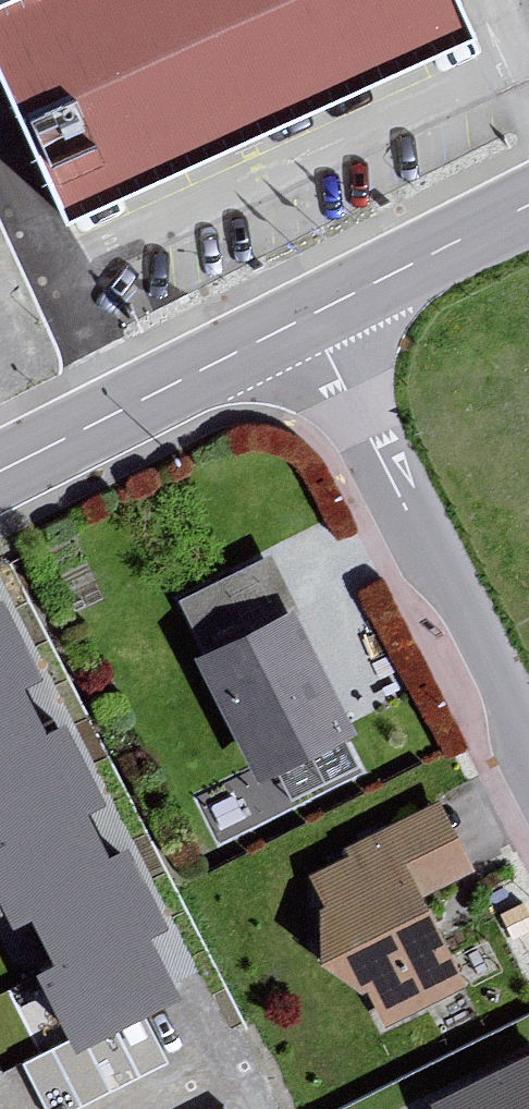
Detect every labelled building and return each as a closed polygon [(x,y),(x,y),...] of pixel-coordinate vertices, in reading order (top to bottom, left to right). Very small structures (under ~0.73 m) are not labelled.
[(60,211),(468,30),(455,0),(0,0),(0,76),(60,211)] [(11,922),(28,913),(50,956),(31,966),(71,1045),(177,992),(146,930),(162,922),(122,843),(104,852),(83,810),(101,801),(60,720),(43,729),(20,683),(37,674),(0,600),(0,901),(11,922)] [(288,610),(198,656),(260,777),(351,731),(288,610)] [(348,855),(309,875),(385,1025),(466,984),(422,897),(473,871),(437,801),(345,848),(348,855)] [(431,1103),(434,1108),(528,1108),(528,1054),(431,1103)] [(229,1095),(200,1108),(236,1108),(229,1095)]
